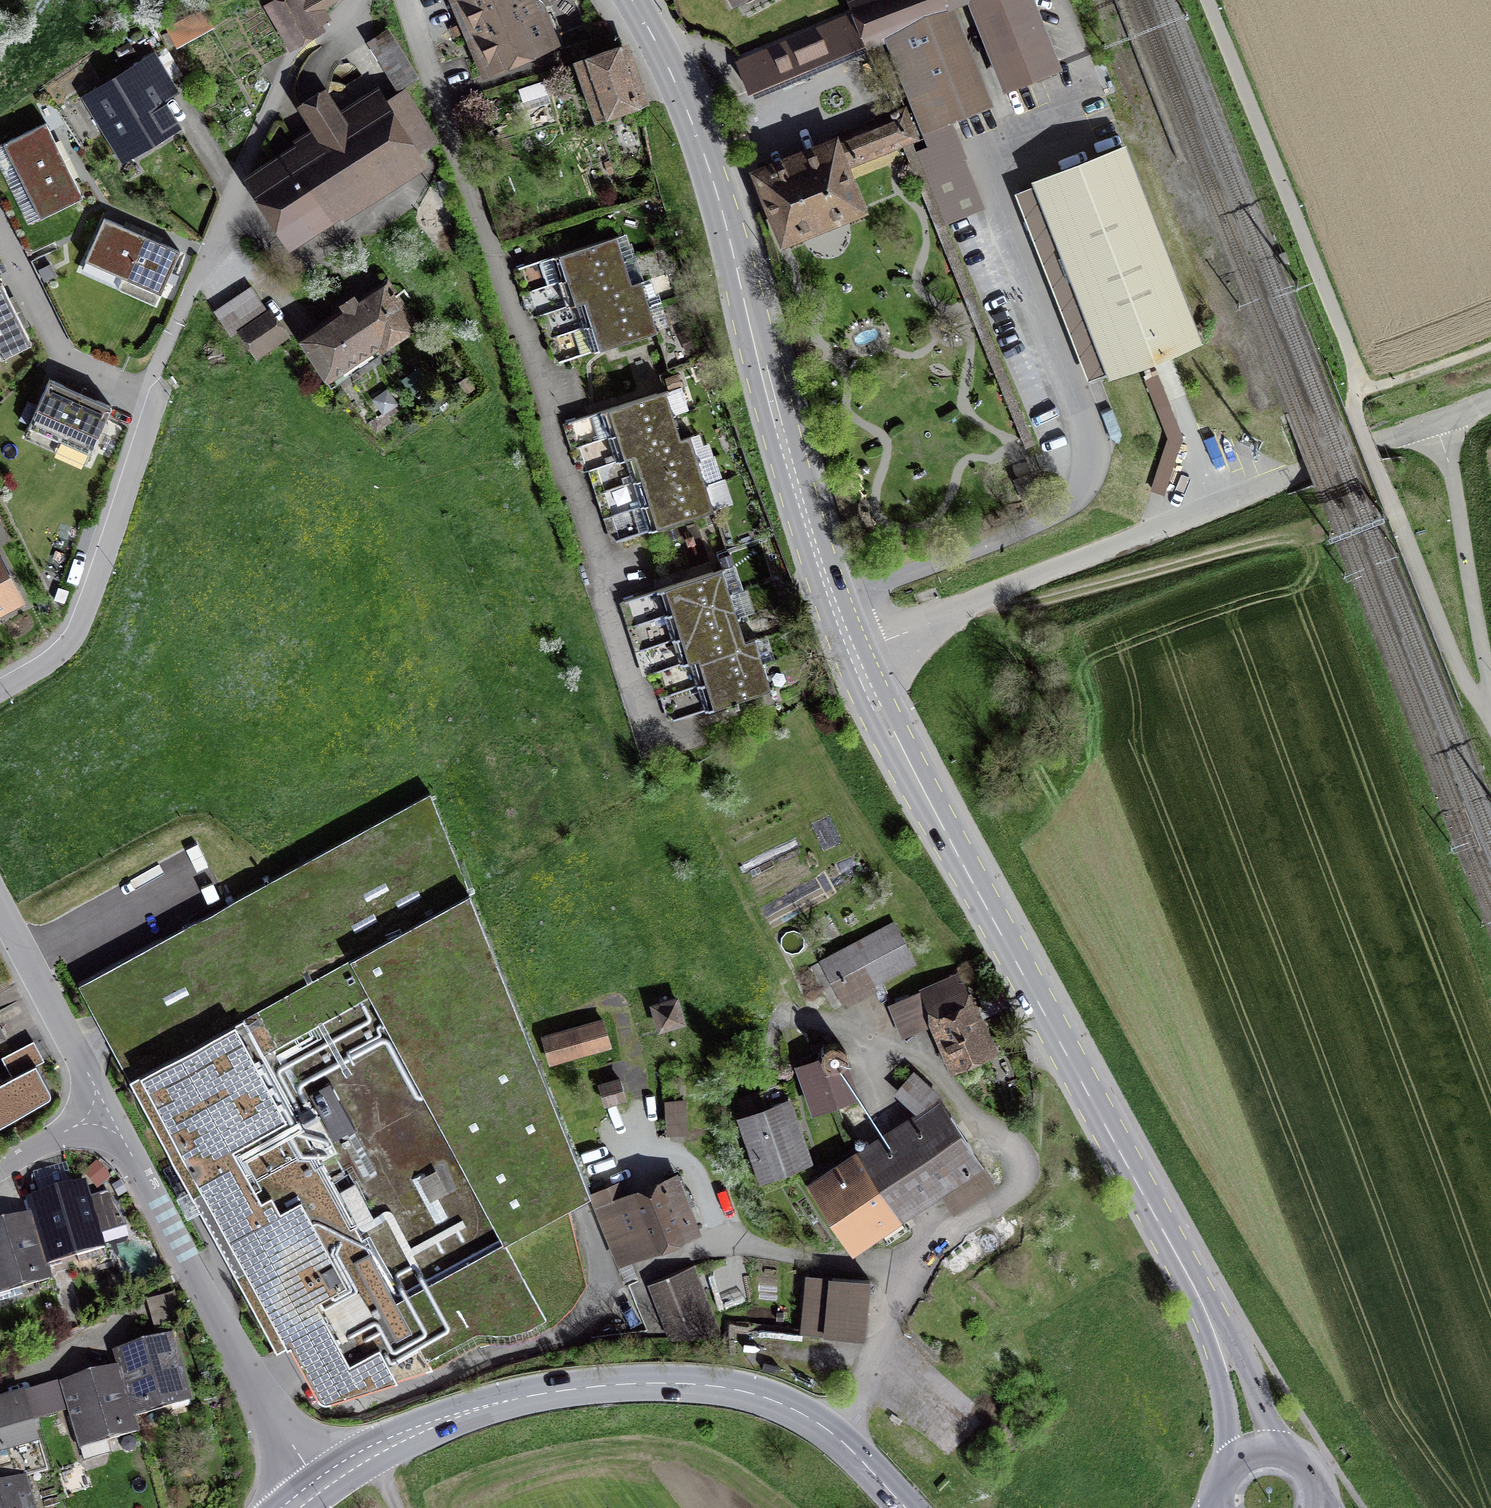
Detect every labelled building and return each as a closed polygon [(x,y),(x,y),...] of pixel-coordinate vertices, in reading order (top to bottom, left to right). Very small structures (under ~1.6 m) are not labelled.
[(290,34),(324,16),(316,1),(318,0),(272,0),(290,34)] [(490,62),(544,39),(530,7),(548,0),(463,0),(490,62)] [(941,223),(979,208),(960,160),(965,159),(949,119),(988,104),(949,7),(966,0),(865,0),(856,3),(859,13),(871,41),(887,34),(931,145),(912,152),(941,223)] [(1007,88),(1056,69),(1029,0),(973,0),(1007,88)] [(871,41),(859,13),(739,63),(750,91),(869,42),(871,41)] [(200,32),(191,16),(169,29),(178,44),(200,32)] [(623,52),(586,64),(603,111),(639,98),(623,52)] [(153,144),(179,128),(156,91),(170,82),(153,55),(88,95),(123,153),(149,137),(153,144)] [(436,141),(404,90),(357,120),(349,108),(339,115),(325,93),(302,108),(324,141),(260,182),(292,233),(436,141)] [(758,175),(783,237),(860,206),(842,162),(909,135),(908,132),(909,132),(911,131),(912,129),(913,128),(914,125),(914,124),(914,122),(914,120),(913,118),(912,117),(911,115),(909,114),(907,113),(905,113),(903,113),(901,113),(900,114),(899,112),(876,122),(878,127),(758,175)] [(46,123),(4,144),(22,181),(64,160),(46,123)] [(1037,184),(1110,371),(1196,338),(1123,150),(1037,184)] [(40,218),(83,198),(64,160),(22,181),(40,218)] [(104,218),(85,261),(123,278),(142,235),(104,218)] [(161,294),(180,251),(142,235),(123,278),(161,294)] [(515,268),(523,292),(624,260),(616,236),(515,268)] [(624,260),(523,292),(531,317),(541,314),(632,285),(624,260)] [(0,283),(0,321),(16,313),(1,282),(0,283)] [(541,314),(548,338),(649,306),(641,282),(632,285),(541,314)] [(251,287),(215,311),(231,335),(267,312),(251,287)] [(345,311),(304,337),(329,375),(343,366),(350,375),(388,350),(383,342),(409,325),(388,291),(361,308),(355,298),(342,306),(345,311)] [(649,306),(548,338),(556,362),(657,330),(649,306)] [(31,343),(16,313),(0,321),(0,359),(31,343)] [(257,351),(283,334),(269,313),(243,330),(257,351)] [(49,379),(28,426),(59,440),(80,393),(49,379)] [(573,447),(673,415),(665,391),(565,423),(573,447)] [(91,454),(112,407),(80,393),(59,440),(91,454)] [(673,415),(573,447),(580,472),(590,469),(681,440),(673,415)] [(590,469),(597,492),(698,460),(691,437),(681,440),(590,469)] [(605,517),(706,485),(698,460),(597,492),(605,517)] [(706,485),(605,517),(613,541),(714,509),(706,485)] [(0,567),(0,609),(18,600),(0,567)] [(622,602),(630,626),(730,594),(723,570),(622,602)] [(730,594),(630,626),(637,650),(738,618),(730,594)] [(738,618),(637,650),(645,674),(654,671),(745,642),(738,618)] [(654,671),(662,696),(763,664),(755,639),(745,642),(654,671)] [(763,664),(662,696),(670,720),(771,687),(763,664)] [(430,793),(79,985),(276,1348),(290,1340),(317,1391),(323,1396),(329,1396),(432,1365),(474,1341),(481,1345),(482,1337),(507,1338),(532,1332),(554,1320),(573,1303),(587,1280),(568,1204),(591,1192),(430,793)] [(894,923),(821,961),(833,985),(865,968),(873,984),(915,962),(894,923)] [(987,1051),(953,976),(913,995),(924,1019),(930,1016),(951,1067),(987,1051)] [(993,988),(977,995),(986,1015),(1002,1009),(993,988)] [(660,1028),(683,1022),(676,999),(653,1005),(660,1028)] [(610,1046),(602,1019),(543,1036),(551,1063),(610,1046)] [(799,1067),(814,1110),(835,1102),(821,1060),(799,1067)] [(50,1091),(36,1064),(0,1082),(0,1126),(48,1098),(50,1091)] [(928,1115),(942,1101),(943,1100),(916,1074),(898,1094),(918,1113),(922,1109),(928,1115)] [(620,1079),(600,1084),(605,1104),(625,1098),(620,1079)] [(843,1175),(825,1187),(860,1243),(899,1218),(894,1209),(955,1170),(960,1179),(982,1166),(942,1101),(928,1115),(931,1119),(863,1163),(856,1152),(836,1165),(843,1175)] [(744,1118),(763,1175),(806,1160),(786,1103),(744,1118)] [(687,1106),(666,1108),(666,1142),(688,1141),(687,1106)] [(649,1245),(689,1229),(677,1199),(688,1194),(680,1176),(661,1184),(662,1187),(599,1212),(621,1266),(653,1253),(649,1245)] [(27,1201),(31,1216),(45,1259),(75,1250),(79,1263),(107,1254),(100,1234),(125,1227),(108,1194),(90,1199),(85,1184),(27,1201)] [(31,1216),(0,1225),(0,1288),(49,1273),(31,1216)] [(706,1276),(719,1311),(749,1300),(736,1264),(706,1276)] [(691,1266),(653,1281),(675,1339),(718,1335),(691,1266)] [(864,1340),(869,1280),(832,1277),(827,1337),(864,1340)] [(190,1394),(172,1336),(114,1354),(118,1368),(132,1411),(190,1394)] [(136,1426),(132,1411),(118,1368),(61,1385),(78,1443),(136,1426)] [(57,1384),(31,1392),(39,1418),(65,1410),(57,1384)] [(31,1392),(0,1401),(0,1457),(5,1456),(11,1475),(43,1466),(29,1420),(39,1418),(31,1392)] [(26,1478),(0,1486),(0,1507),(35,1507),(26,1478)]
